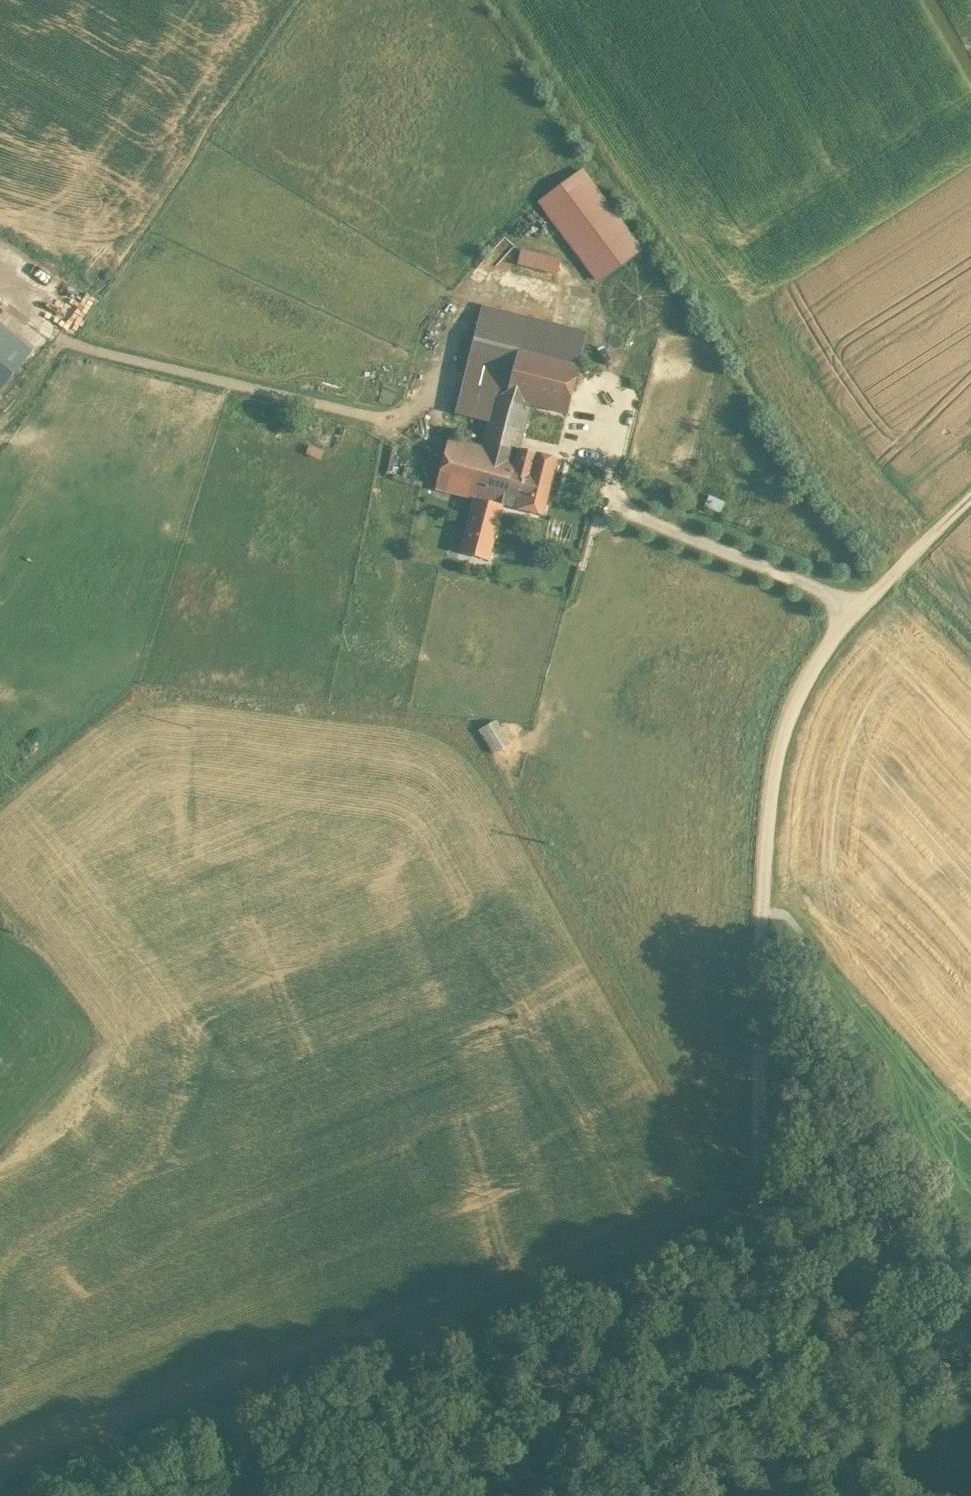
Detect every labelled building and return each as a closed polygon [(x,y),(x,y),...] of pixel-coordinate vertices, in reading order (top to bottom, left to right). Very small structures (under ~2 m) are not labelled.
[(537,195),(590,281),(638,252),(584,165),(537,195)] [(519,247),(515,263),(555,273),(559,257),(519,247)] [(24,350),(0,331),(0,379),(24,350)] [(579,365),(474,339),(461,388),(480,392),(490,395),(493,396),(531,405),(567,414),(579,365)] [(531,405),(493,396),(481,447),(518,456),(519,450),(531,405)] [(481,447),(449,439),(436,490),(474,499),(502,506),(505,507),(518,456),(481,447)] [(535,454),(519,450),(518,456),(505,507),(542,516),(556,459),(536,454),(535,454)] [(502,506),(474,499),(460,553),(488,561),(502,506)] [(488,752),(508,742),(495,716),(475,727),(488,752)]
